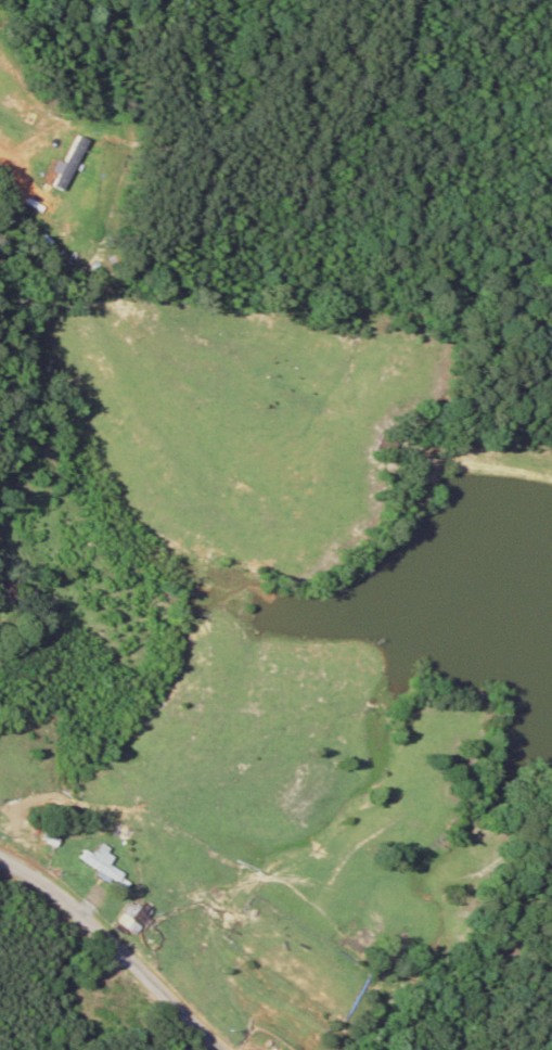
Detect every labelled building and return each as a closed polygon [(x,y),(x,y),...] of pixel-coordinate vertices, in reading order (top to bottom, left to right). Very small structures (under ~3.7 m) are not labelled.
[(83,850),(78,857),(114,883),(121,873),(108,863),(114,854),(99,843),(91,855),(83,850)] [(133,908),(124,902),(111,921),(131,935),(149,908),(137,901),(133,908)]
